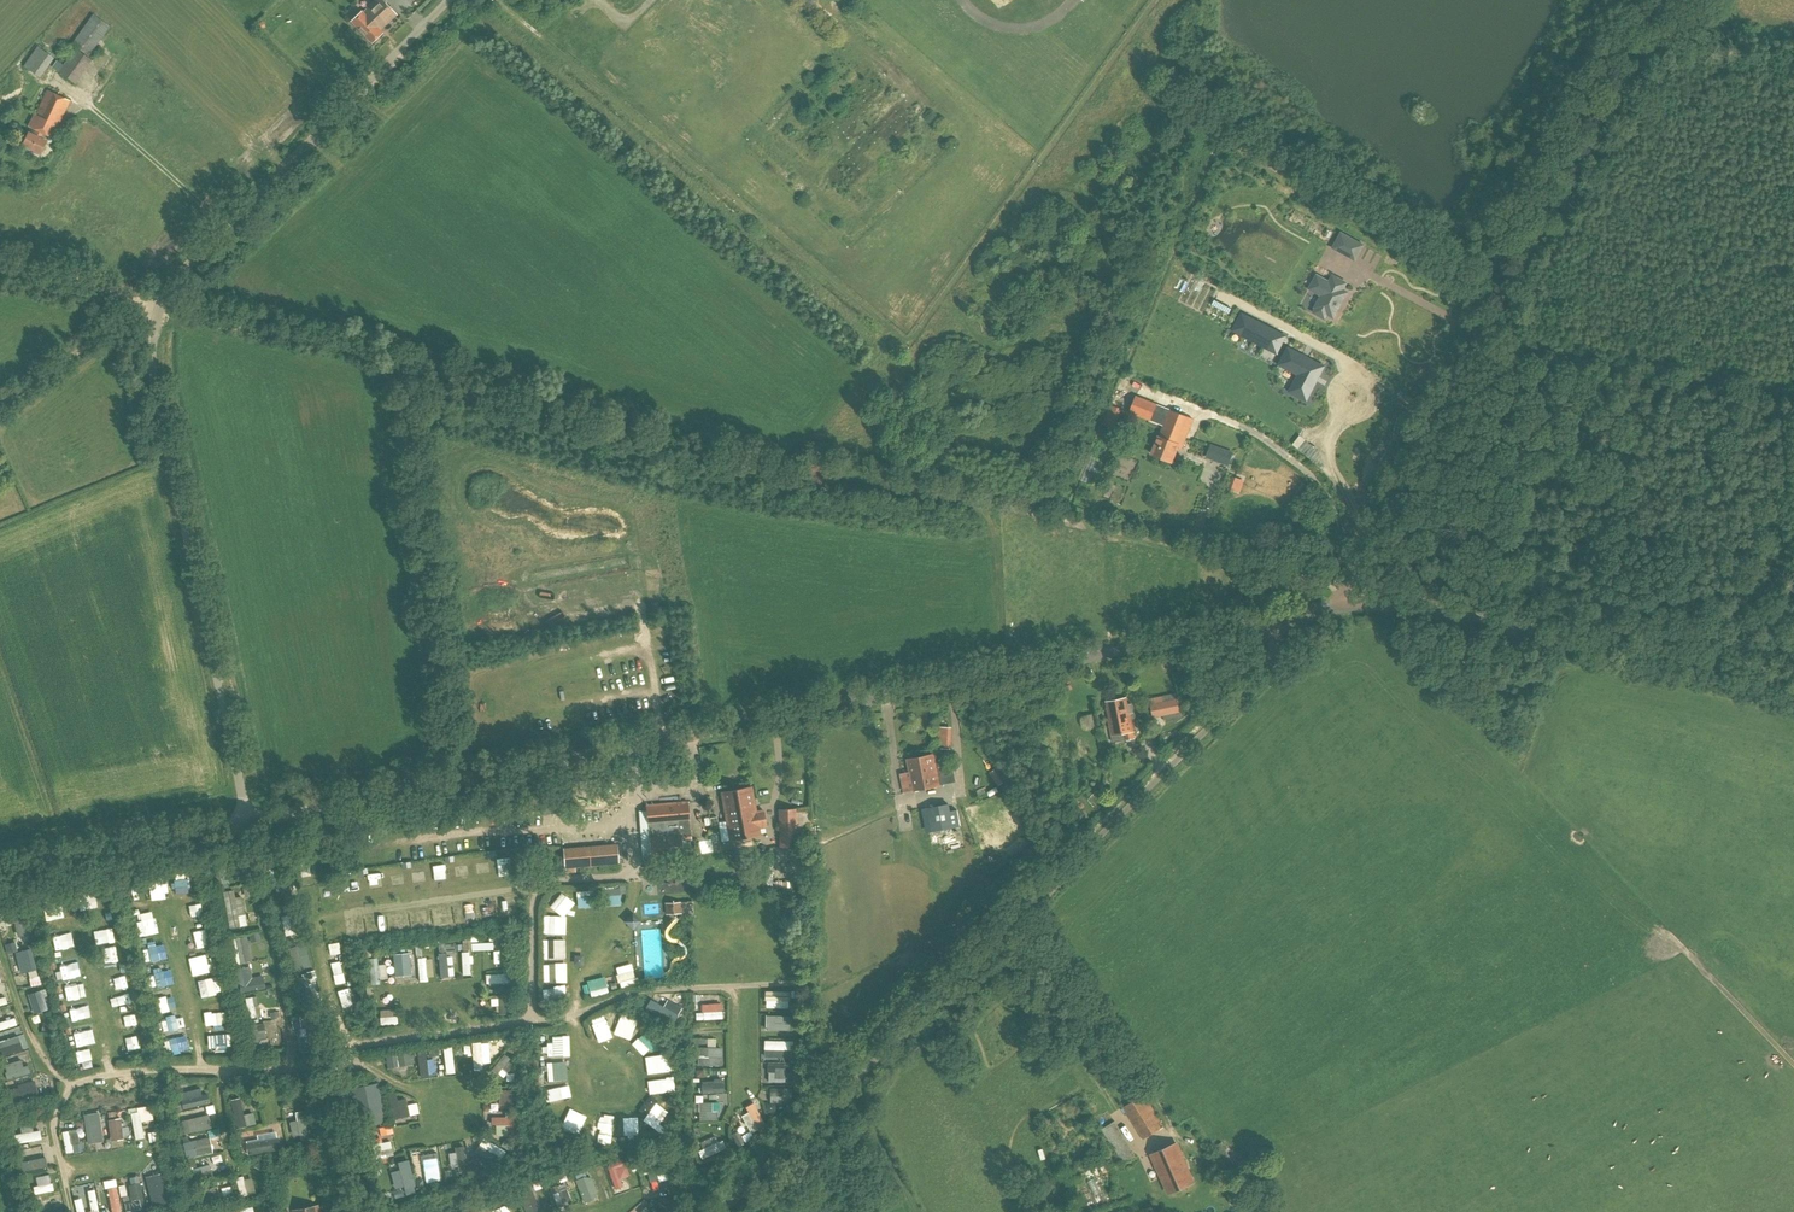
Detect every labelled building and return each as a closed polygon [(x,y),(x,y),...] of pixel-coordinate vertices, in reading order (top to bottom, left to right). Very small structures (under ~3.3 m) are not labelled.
[(382,0),(374,0),(362,11),(350,21),(371,43),(382,33),(380,31),(397,15),(382,0)] [(93,14),(71,44),(89,57),(110,27),(109,26),(96,17),(93,14)] [(258,30),(265,27),(264,21),(256,23),(258,30)] [(39,78),(53,58),(37,46),(23,66),(39,78)] [(75,48),(58,72),(75,84),(92,61),(75,48)] [(52,138),(70,101),(47,90),(35,115),(33,114),(27,127),(35,130),(33,135),(28,133),(22,145),(41,153),(46,141),(41,138),(43,134),(52,138)] [(894,148),(917,127),(926,137),(938,127),(926,115),(924,116),(905,95),(899,101),(909,112),(903,118),(907,123),(901,128),(897,123),(883,136),(894,148)] [(848,183),(849,191),(858,189),(857,182),(848,183)] [(1341,231),(1332,246),(1355,259),(1363,244),(1341,231)] [(1331,281),(1317,274),(1308,288),(1320,295),(1317,302),(1319,303),(1317,307),(1318,307),(1316,312),(1324,316),(1326,313),(1333,317),(1345,295),(1344,295),(1345,293),(1341,291),(1346,282),(1336,276),(1335,278),(1333,277),(1331,281)] [(1229,314),(1232,308),(1214,299),(1211,305),(1229,314)] [(1287,335),(1241,312),(1232,330),(1277,354),(1287,335)] [(1297,374),(1289,391),(1307,401),(1325,365),(1287,346),(1278,364),(1297,374)] [(1120,396),(1118,407),(1125,408),(1126,397),(1120,396)] [(1183,448),(1194,420),(1170,410),(1157,405),(1136,397),(1129,413),(1150,420),(1163,426),(1159,436),(1152,455),(1172,463),(1178,446),(1183,448)] [(1228,466),(1233,451),(1211,443),(1206,458),(1228,466)] [(674,630),(666,631),(669,649),(676,648),(674,630)] [(1163,700),(1162,696),(1149,698),(1153,718),(1180,712),(1177,697),(1163,700)] [(1129,715),(1126,698),(1107,702),(1110,719),(1109,719),(1112,736),(1124,734),(1125,740),(1135,738),(1130,715),(1129,715)] [(956,748),(956,727),(942,727),(942,748),(956,748)] [(914,791),(939,786),(933,755),(908,760),(914,791)] [(752,786),(720,792),(729,841),(761,835),(760,828),(767,827),(763,809),(757,810),(752,786)] [(582,803),(613,800),(612,790),(581,794),(582,803)] [(690,830),(688,803),(678,804),(647,806),(648,825),(649,825),(649,833),(648,833),(650,861),(683,858),(682,844),(692,843),(691,829),(690,830)] [(950,804),(927,808),(932,833),(954,828),(954,827),(951,811),(950,804)] [(779,809),(780,839),(787,839),(787,846),(801,846),(801,843),(804,843),(804,823),(797,823),(797,811),(797,808),(779,809)] [(716,816),(710,817),(711,824),(718,823),(716,816)] [(559,845),(559,835),(538,835),(538,845),(559,845)] [(623,850),(587,853),(588,867),(624,865),(623,850)] [(304,867),(314,866),(313,859),(303,860),(304,867)] [(759,873),(748,875),(750,888),(761,887),(759,873)] [(281,896),(291,893),(287,878),(276,881),(281,896)] [(625,905),(624,885),(606,886),(607,906),(625,905)] [(583,912),(597,911),(596,890),(582,890),(583,912)] [(553,906),(567,917),(579,902),(565,891),(553,906)] [(240,910),(247,909),(245,897),(238,898),(240,910)] [(666,915),(682,914),(681,902),(665,903),(666,915)] [(649,905),(650,913),(663,912),(662,904),(649,905)] [(643,920),(631,918),(630,925),(642,926),(643,920)] [(241,964),(253,964),(251,937),(239,938),(241,964)] [(557,957),(569,957),(569,938),(557,938),(557,957)] [(336,958),(343,957),(339,940),(333,941),(336,958)] [(476,975),(475,951),(466,951),(467,975),(476,975)] [(443,953),(444,974),(454,973),(452,952),(443,953)] [(547,981),(570,982),(570,962),(554,962),(554,963),(548,963),(547,981)] [(619,965),(622,986),(640,984),(637,963),(619,965)] [(250,980),(247,968),(237,970),(242,993),(265,988),(264,977),(250,980)] [(493,983),(510,982),(510,974),(492,974),(493,983)] [(551,1005),(568,1006),(569,986),(552,985),(551,1005)] [(714,996),(714,1004),(723,1004),(724,997),(714,996)] [(161,997),(162,1014),(172,1013),(172,997),(161,997)] [(210,1007),(211,1026),(230,1025),(229,1012),(221,1012),(221,1006),(210,1007)] [(707,1021),(724,1020),(724,1006),(706,1007),(707,1021)] [(771,1031),(799,1030),(798,1007),(770,1008),(771,1031)] [(384,1010),(384,1025),(402,1025),(402,1016),(396,1016),(396,1010),(384,1010)] [(626,1016),(624,1022),(639,1026),(641,1019),(626,1016)] [(19,1026),(16,1018),(0,1022),(0,1031),(19,1026)] [(609,1018),(596,1023),(599,1030),(612,1025),(609,1018)] [(599,1035),(603,1043),(617,1037),(613,1029),(599,1035)] [(650,1031),(647,1041),(660,1044),(662,1033),(650,1031)] [(573,1057),(574,1035),(556,1035),(556,1043),(547,1043),(546,1057),(573,1057)] [(183,1036),(173,1039),(176,1050),(186,1048),(183,1036)] [(644,1038),(638,1045),(648,1053),(653,1046),(644,1038)] [(796,1054),(796,1040),(771,1040),(771,1054),(796,1054)] [(2,1058),(27,1050),(24,1041),(0,1049),(0,1052),(2,1058)] [(705,1064),(725,1064),(725,1056),(723,1056),(723,1047),(705,1047),(705,1064)] [(670,1052),(648,1055),(650,1075),(673,1072),(670,1052)] [(791,1066),(789,1057),(768,1061),(770,1069),(791,1066)] [(18,1069),(19,1075),(34,1072),(33,1065),(26,1066),(25,1060),(8,1063),(10,1071),(18,1069)] [(451,1072),(459,1072),(459,1061),(451,1061),(451,1072)] [(572,1078),(571,1061),(546,1062),(547,1079),(572,1078)] [(725,1078),(705,1079),(705,1087),(726,1086),(725,1078)] [(358,1128),(386,1123),(378,1083),(351,1089),(358,1128)] [(546,1104),(574,1099),(572,1085),(544,1089),(546,1104)] [(496,1093),(496,1099),(503,1099),(504,1106),(516,1105),(515,1092),(496,1093)] [(1143,1140),(1165,1127),(1144,1094),(1123,1108),(1143,1140)] [(253,1100),(236,1103),(240,1127),(257,1124),(253,1100)] [(660,1128),(673,1111),(659,1101),(647,1119),(660,1128)] [(703,1102),(704,1115),(721,1114),(721,1108),(718,1108),(717,1101),(703,1102)] [(136,1108),(138,1140),(148,1139),(147,1122),(156,1122),(155,1107),(136,1108)] [(90,1141),(105,1141),(103,1112),(89,1113),(90,1141)] [(607,1114),(606,1123),(617,1123),(617,1115),(607,1114)] [(127,1135),(125,1117),(112,1118),(115,1137),(127,1135)] [(496,1117),(496,1126),(517,1126),(517,1118),(496,1117)] [(642,1128),(641,1120),(627,1122),(628,1129),(642,1128)] [(1123,1163),(1135,1154),(1114,1122),(1102,1129),(1123,1163)] [(24,1132),(15,1133),(16,1142),(45,1140),(44,1129),(36,1130),(36,1123),(24,1124),(24,1132)] [(202,1125),(203,1131),(215,1129),(213,1123),(202,1125)] [(754,1126),(739,1133),(742,1140),(757,1133),(754,1126)] [(66,1131),(68,1152),(89,1150),(88,1141),(74,1142),(73,1130),(66,1131)] [(215,1149),(212,1138),(196,1142),(199,1154),(215,1149)] [(1228,1168),(1235,1163),(1222,1142),(1214,1147),(1228,1168)] [(726,1143),(703,1147),(705,1157),(728,1152),(726,1143)] [(1169,1194),(1194,1183),(1177,1143),(1151,1154),(1169,1194)] [(457,1148),(458,1159),(467,1157),(465,1147),(457,1148)] [(50,1150),(32,1151),(33,1158),(50,1157),(50,1150)] [(441,1153),(426,1156),(430,1177),(445,1174),(441,1153)] [(619,1190),(629,1186),(626,1179),(635,1175),(628,1159),(609,1167),(619,1190)] [(198,1169),(202,1182),(216,1179),(213,1165),(198,1169)] [(654,1183),(679,1177),(677,1169),(652,1175),(654,1183)] [(153,1199),(172,1198),(171,1173),(152,1174),(153,1199)] [(250,1176),(241,1178),(246,1199),(254,1197),(250,1176)] [(223,1182),(225,1191),(235,1189),(233,1180),(223,1182)] [(38,1193),(55,1191),(55,1182),(37,1184),(38,1193)] [(1231,1204),(1243,1201),(1238,1183),(1226,1186),(1231,1204)] [(125,1204),(127,1211),(146,1211),(140,1185),(129,1187),(132,1203),(125,1204)] [(106,1189),(110,1207),(125,1204),(121,1186),(106,1189)] [(221,1188),(207,1190),(209,1202),(222,1200),(221,1188)] [(94,1192),(83,1196),(87,1208),(98,1203),(94,1192)] [(562,1192),(557,1194),(563,1209),(568,1207),(562,1192)] [(491,1203),(496,1211),(505,1207),(500,1198),(491,1203)] [(174,1199),(156,1201),(156,1209),(175,1207),(174,1199)] [(495,1210),(489,1203),(480,1210),(481,1211),(492,1211),(495,1210)]
